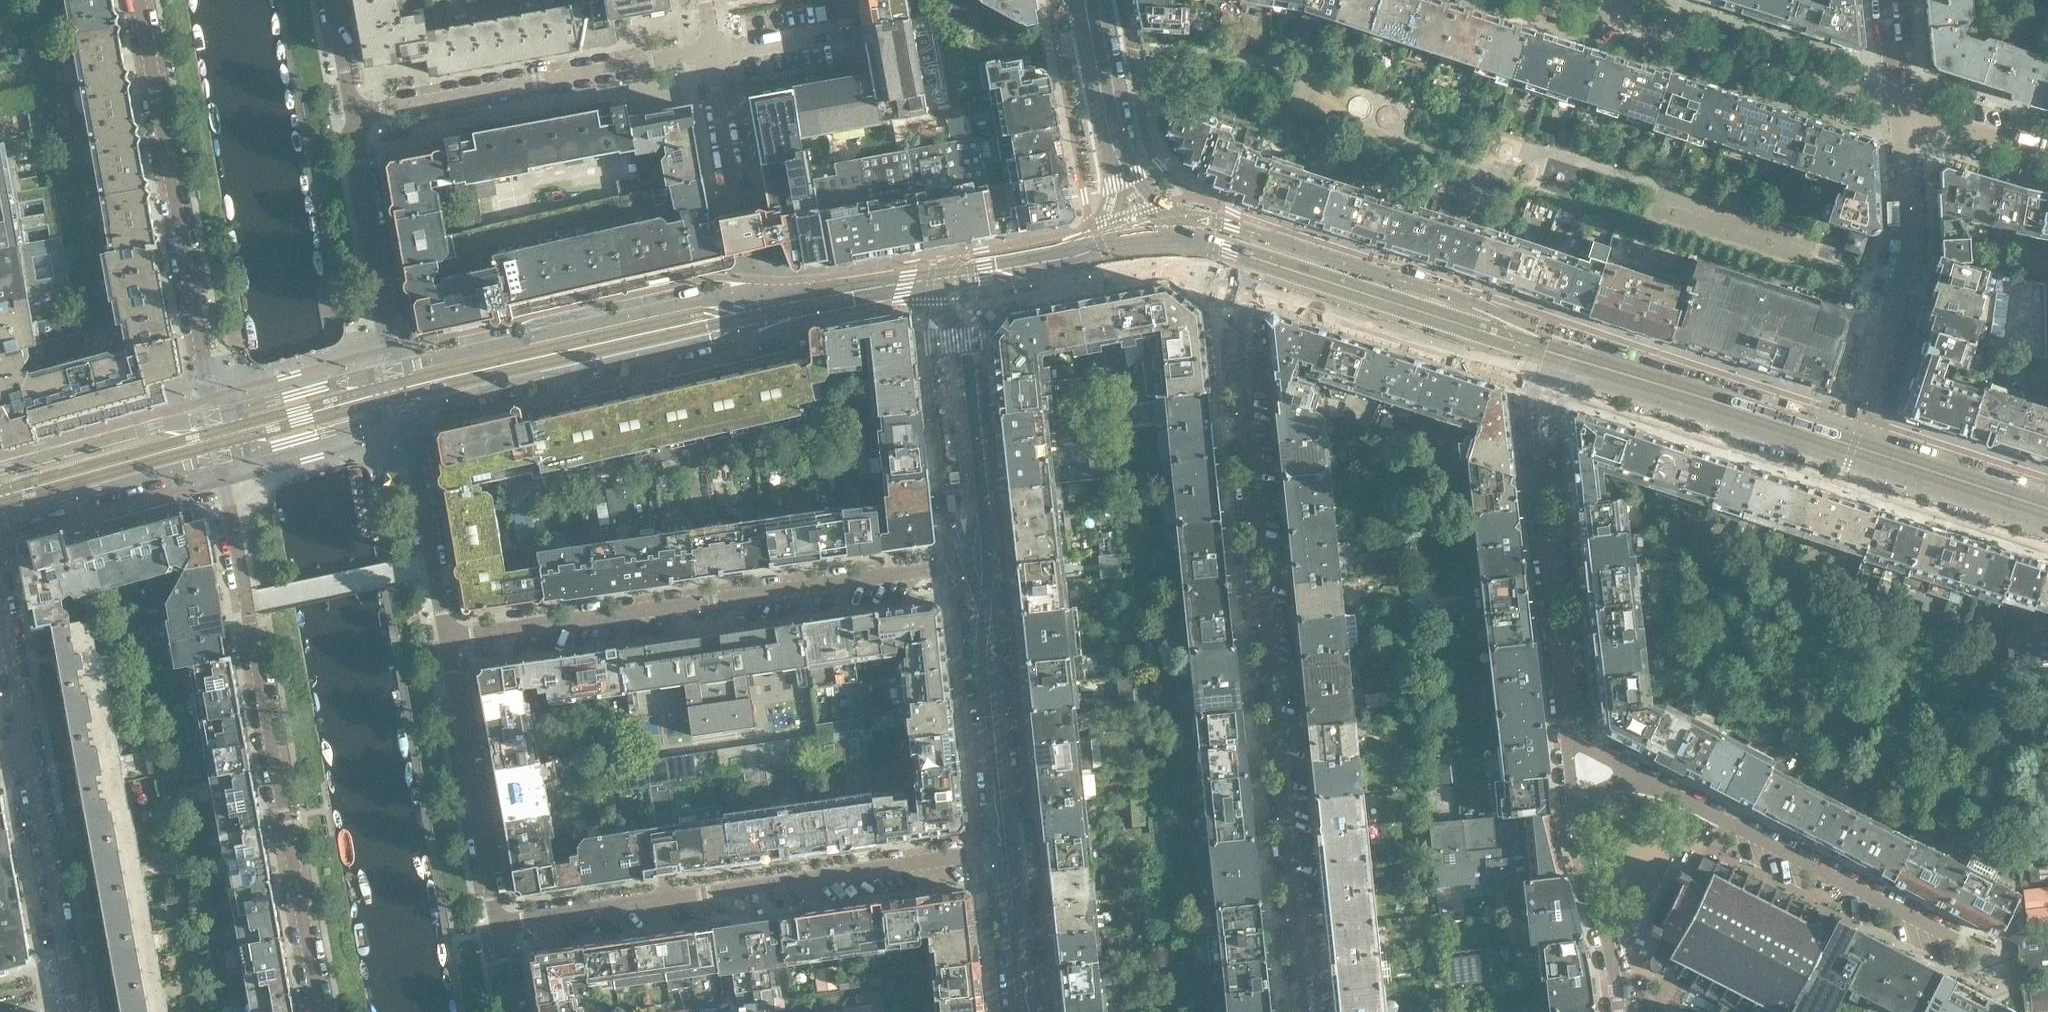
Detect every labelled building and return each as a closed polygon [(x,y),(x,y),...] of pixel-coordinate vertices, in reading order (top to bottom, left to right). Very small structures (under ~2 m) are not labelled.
[(113,0),(70,0),(75,30),(117,22),(113,0)] [(397,0),(376,0),(357,3),(362,30),(402,23),(401,17),(397,0)] [(571,5),(578,46),(579,46),(580,49),(589,47),(589,44),(614,40),(611,20),(632,17),(631,12),(644,10),(645,14),(671,10),(670,0),(570,0),(571,5)] [(905,18),(902,0),(866,0),(858,1),(863,27),(905,19),(905,18)] [(1034,0),(977,0),(1025,26),(1038,24),(1034,0)] [(1306,0),(1273,0),(1272,6),(1305,12),(1306,0)] [(1340,0),(1306,0),(1305,12),(1333,21),(1340,0)] [(1379,0),(1340,0),(1333,21),(1368,33),(1379,0)] [(1418,0),(1379,0),(1368,33),(1404,44),(1418,0)] [(1455,6),(1436,0),(1418,0),(1404,44),(1439,56),(1455,6)] [(1757,0),(1722,0),(1720,7),(1751,17),(1757,0)] [(1792,0),(1757,0),(1751,17),(1783,27),(1792,0)] [(1832,5),(1826,5),(1825,7),(1804,0),(1792,0),(1783,27),(1820,39),(1832,5)] [(1973,14),(1969,11),(1968,0),(1967,0),(1965,0),(1965,1),(1926,5),(1928,28),(1963,25),(1969,18),(1969,19),(1973,14)] [(2030,0),(2018,0),(2020,16),(2032,15),(2030,0)] [(1862,46),(1858,2),(1832,5),(1820,39),(1857,51),(1862,46)] [(578,46),(571,5),(546,10),(553,51),(555,51),(555,53),(566,51),(566,49),(578,46)] [(1475,67),(1491,18),(1455,6),(1439,56),(1475,67)] [(1184,22),(1185,8),(1168,7),(1168,8),(1133,7),(1137,32),(1187,34),(1188,22),(1184,22)] [(553,51),(546,10),(522,14),(529,55),(531,55),(531,57),(542,55),(542,53),(553,51)] [(430,57),(426,31),(427,31),(423,13),(401,17),(402,23),(362,30),(368,64),(412,56),(412,60),(429,57),(430,57)] [(951,111),(937,32),(942,31),(939,13),(910,18),(910,17),(905,18),(905,19),(863,27),(863,30),(862,31),(868,76),(791,89),(798,138),(951,111)] [(529,55),(522,14),(498,18),(505,60),(507,59),(507,62),(518,60),(518,57),(529,55)] [(2033,32),(2032,15),(2020,16),(2021,33),(2033,32)] [(505,60),(498,18),(474,23),(481,64),(483,64),(483,66),(494,64),(493,62),(505,60)] [(1510,79),(1526,29),(1491,18),(1475,67),(1510,79)] [(1958,78),(1968,39),(1969,39),(1979,27),(1969,19),(1969,18),(1963,25),(1928,28),(1929,37),(1928,37),(1930,65),(1932,64),(1936,69),(1935,71),(1958,78)] [(127,78),(117,22),(75,30),(85,85),(127,78)] [(481,64),(474,23),(450,27),(457,68),(459,68),(459,70),(470,68),(469,66),(481,64)] [(450,27),(427,31),(426,31),(430,57),(429,57),(432,73),(435,72),(435,75),(446,73),(445,70),(457,68),(450,27)] [(1545,90),(1561,40),(1526,29),(1510,79),(1545,90)] [(1986,67),(1993,41),(1984,39),(1982,43),(1969,39),(1968,39),(1958,78),(1971,82),(1971,81),(1980,84),(1986,67)] [(1581,101),(1597,52),(1561,40),(1545,90),(1581,101)] [(2004,92),(2015,54),(2015,52),(2001,48),(2002,44),(1993,41),(1986,67),(1980,84),(2002,91),(2004,92)] [(1616,113),(1632,63),(1597,52),(1581,101),(1616,113)] [(2025,104),(2037,60),(2015,54),(2004,92),(2002,91),(2002,93),(2002,95),(2002,96),(2004,97),(2005,98),(2006,99),(2007,99),(2025,104)] [(2037,60),(2025,104),(2047,111),(2047,63),(2037,60)] [(1051,93),(1048,76),(1046,76),(1045,75),(1044,73),(1042,72),(1040,71),(1037,70),(1034,69),(1033,69),(1021,71),(1021,70),(1020,68),(1019,68),(1018,66),(1017,66),(1015,64),(1013,64),(1012,64),(1010,64),(1000,65),(1000,62),(994,63),(994,62),(984,63),(991,104),(1000,103),(1000,102),(1050,93),(1051,93)] [(1652,122),(1668,75),(1632,63),(1616,113),(1652,124),(1653,122),(1652,122)] [(1687,133),(1702,86),(1668,75),(1652,122),(1653,122),(1687,133)] [(136,133),(127,78),(85,85),(95,140),(136,133)] [(1307,98),(1312,82),(1301,78),(1296,94),(1307,98)] [(40,100),(39,93),(36,81),(20,84),(25,110),(41,107),(40,100)] [(1721,144),(1737,97),(1702,86),(1687,133),(1721,144)] [(791,89),(748,97),(761,168),(786,163),(804,264),(827,259),(813,180),(809,158),(802,160),(798,138),(791,89)] [(1055,119),(1051,95),(1050,93),(1000,102),(1000,103),(1006,134),(1056,125),(1055,119)] [(1756,156),(1771,108),(1737,97),(1721,144),(1756,156)] [(1187,117),(1191,106),(1167,98),(1163,109),(1187,117)] [(51,111),(48,99),(40,100),(41,107),(42,112),(51,111)] [(529,170),(635,151),(629,118),(626,105),(625,103),(623,103),(623,105),(612,107),(611,101),(595,104),(596,110),(474,132),(473,126),(457,129),(458,135),(447,137),(446,136),(445,136),(445,138),(444,138),(447,151),(451,177),(461,231),(480,228),(476,206),(497,202),(493,181),(530,174),(529,170)] [(46,132),(42,112),(41,107),(25,110),(29,135),(46,132)] [(696,146),(689,107),(662,112),(668,144),(667,145),(668,150),(668,151),(696,146)] [(1201,168),(1218,112),(1202,107),(1198,120),(1187,117),(1163,109),(1161,117),(1169,120),(1166,130),(1170,138),(1178,140),(1175,149),(1187,153),(1184,162),(1187,163),(1186,165),(1197,175),(1200,167),(1201,168)] [(1790,167),(1805,119),(1771,108),(1756,156),(1790,167)] [(668,144),(662,112),(629,118),(635,151),(667,145),(668,144)] [(1256,160),(1262,139),(1255,124),(1219,113),(1219,112),(1218,112),(1201,168),(1200,167),(1197,175),(1213,181),(1211,186),(1226,191),(1225,194),(1241,200),(1240,202),(1256,207),(1270,165),(1256,160)] [(1824,178),(1839,130),(1805,119),(1790,167),(1824,178)] [(1060,149),(1056,125),(1006,134),(1001,135),(1006,159),(1060,149)] [(1876,194),(1874,146),(1869,140),(1839,130),(1824,178),(1844,184),(1876,194)] [(50,157),(46,132),(29,135),(34,160),(50,157)] [(146,188),(136,133),(95,140),(105,195),(146,188)] [(9,139),(9,138),(0,140),(0,166),(2,166),(13,164),(9,139)] [(972,239),(962,184),(955,142),(907,151),(924,248),(972,240),(972,239)] [(702,178),(696,146),(668,151),(668,150),(666,153),(672,184),(674,184),(674,183),(702,178)] [(1065,173),(1060,149),(1006,159),(1010,183),(1065,173)] [(451,177),(447,151),(413,157),(417,178),(429,176),(430,181),(451,177)] [(924,248),(907,151),(859,159),(876,257),(924,248)] [(55,183),(50,157),(34,160),(38,186),(55,183)] [(417,178),(413,157),(386,162),(392,196),(432,189),(430,181),(429,176),(417,178)] [(876,257),(859,159),(834,164),(836,176),(813,180),(827,259),(828,266),(876,257)] [(804,264),(786,163),(761,168),(767,202),(758,204),(759,209),(735,213),(717,216),(716,211),(708,213),(695,215),(696,219),(683,221),(692,262),(743,251),(781,243),(790,267),(804,264)] [(1287,217),(1300,175),(1270,165),(1256,207),(1287,217)] [(1970,218),(1978,175),(1961,169),(1960,172),(1944,167),(1939,171),(1940,187),(1937,188),(1941,257),(1959,262),(1969,262),(1968,234),(1958,220),(1958,217),(1964,216),(1970,218)] [(1069,197),(1065,173),(1010,183),(987,187),(992,211),(1014,206),(1069,197)] [(1317,227),(1331,184),(1300,175),(1287,217),(1317,227)] [(1992,227),(2001,181),(1978,175),(1970,218),(1984,220),(1983,225),(1992,227)] [(708,213),(702,178),(674,183),(674,184),(678,208),(680,208),(683,221),(696,219),(695,215),(708,213)] [(987,187),(986,180),(962,184),(972,239),(996,235),(993,220),(992,211),(987,187)] [(2016,227),(2023,188),(2001,181),(1992,227),(2001,229),(2002,224),(2015,226),(2016,227)] [(55,183),(38,186),(21,189),(25,214),(59,208),(55,183)] [(1348,237),(1361,194),(1331,184),(1317,227),(1348,237)] [(1878,229),(1876,194),(1844,184),(1840,195),(1835,193),(1826,221),(1868,234),(1878,229)] [(156,243),(146,188),(105,195),(115,250),(115,251),(156,243)] [(2038,238),(2047,193),(2023,188),(2016,227),(2015,226),(2015,228),(2030,231),(2029,236),(2038,238)] [(436,213),(432,189),(392,196),(396,220),(436,213)] [(13,190),(7,191),(0,193),(0,219),(18,216),(13,190)] [(2047,193),(2038,238),(2047,239),(2047,235),(2047,193)] [(1378,247),(1392,204),(1361,194),(1348,237),(1378,247)] [(1073,216),(1070,202),(1069,197),(1014,206),(1016,216),(993,220),(996,235),(1068,222),(1069,222),(1073,216)] [(1408,257),(1422,214),(1392,204),(1378,247),(1408,257)] [(64,233),(59,208),(25,214),(30,239),(64,233)] [(692,262),(683,221),(680,208),(678,208),(668,210),(669,214),(657,217),(669,268),(692,262)] [(554,226),(551,212),(534,216),(537,230),(554,226)] [(440,236),(436,213),(396,220),(400,243),(440,236)] [(1439,266),(1453,224),(1422,214),(1408,257),(1439,266)] [(669,268),(657,217),(646,219),(645,215),(621,221),(622,225),(599,230),(598,226),(586,229),(598,283),(669,268)] [(18,216),(0,219),(0,245),(23,241),(22,241),(18,216)] [(1469,276),(1483,234),(1453,224),(1439,266),(1469,276)] [(598,283),(586,229),(574,231),(575,235),(564,238),(575,289),(598,283)] [(68,260),(64,233),(30,239),(22,241),(23,241),(0,245),(0,297),(25,293),(59,287),(73,285),(68,260)] [(1634,253),(1638,242),(1640,236),(1628,233),(1623,249),(1634,253)] [(1860,252),(1865,238),(1850,233),(1846,248),(1860,252)] [(1500,286),(1514,244),(1483,234),(1469,276),(1500,286)] [(444,258),(440,236),(400,243),(405,267),(437,261),(437,262),(442,261),(444,258)] [(575,289),(564,238),(552,240),(551,236),(539,239),(552,294),(575,289)] [(552,294),(539,239),(527,242),(528,246),(517,248),(528,299),(552,294)] [(1587,314),(1604,261),(1609,247),(1591,241),(1586,256),(1589,257),(1585,267),(1574,263),(1561,306),(1587,314)] [(1659,261),(1662,250),(1638,242),(1634,253),(1659,261)] [(156,268),(156,267),(154,259),(159,258),(156,243),(115,251),(115,250),(106,252),(111,276),(156,268)] [(1530,296),(1544,253),(1514,244),(1500,286),(1530,296)] [(528,299),(517,248),(506,251),(505,247),(492,250),(497,271),(505,304),(528,299)] [(1684,269),(1688,258),(1662,250),(1659,261),(1684,269)] [(1561,306),(1574,263),(1544,253),(1530,296),(1561,306)] [(1993,298),(1994,290),(1997,274),(1983,270),(1959,262),(1941,257),(1936,272),(1940,273),(1937,282),(1980,295),(1980,294),(1993,298)] [(1831,376),(1852,311),(1695,260),(1679,310),(1671,308),(1679,285),(1654,277),(1636,330),(1826,391),(1831,376)] [(438,268),(437,262),(437,261),(405,267),(409,290),(427,287),(435,286),(435,285),(434,278),(438,268)] [(1612,322),(1629,269),(1604,261),(1587,314),(1612,322)] [(165,291),(163,281),(161,282),(158,266),(156,267),(156,268),(111,276),(115,300),(117,300),(117,299),(165,291)] [(1636,330),(1654,277),(1629,269),(1612,322),(1636,330)] [(497,271),(474,276),(484,323),(500,320),(497,306),(505,304),(497,271)] [(2033,298),(2033,281),(1997,274),(1994,290),(2033,298)] [(484,323),(474,276),(450,282),(461,328),(484,323)] [(461,328),(450,282),(435,285),(435,286),(427,287),(434,320),(441,319),(444,332),(461,328)] [(2034,356),(2033,298),(1994,290),(1993,298),(1980,294),(1980,295),(1937,282),(1933,295),(1934,297),(1937,297),(1934,305),(1977,318),(1976,319),(1989,323),(1986,346),(2034,356)] [(75,298),(73,285),(59,287),(62,300),(75,298)] [(1199,312),(1165,286),(1146,289),(1154,330),(1159,329),(1160,337),(1176,336),(1175,325),(1184,325),(1183,321),(1200,319),(1199,312)] [(434,320),(427,287),(409,290),(415,324),(434,320)] [(1154,330),(1146,289),(1112,295),(1120,336),(1119,336),(1121,347),(1135,344),(1133,334),(1154,330)] [(169,314),(165,291),(117,299),(117,300),(122,323),(127,322),(169,314)] [(25,293),(0,297),(0,324),(30,318),(25,293)] [(1120,336),(1112,295),(1078,302),(1088,353),(1101,350),(1099,340),(1119,336),(1120,336)] [(1088,353),(1078,302),(1044,308),(1052,349),(1072,345),(1074,355),(1088,353)] [(1986,346),(1989,323),(1976,319),(1977,318),(1934,305),(1929,321),(1933,322),(1931,330),(1973,344),(1986,346)] [(1052,349),(1044,308),(1011,314),(997,332),(1018,347),(1021,343),(1036,355),(1040,351),(1052,349)] [(81,331),(77,309),(30,318),(0,324),(0,355),(41,344),(41,343),(81,331)] [(914,345),(911,316),(910,316),(910,312),(906,313),(905,312),(905,313),(856,322),(858,337),(868,336),(869,350),(914,345)] [(174,338),(169,314),(127,322),(131,346),(174,338)] [(1288,367),(1302,324),(1272,314),(1267,319),(1271,361),(1288,367)] [(1204,357),(1200,319),(1183,321),(1184,325),(1175,325),(1176,336),(1160,337),(1162,354),(1151,355),(1153,370),(1163,369),(1163,362),(1204,357)] [(861,365),(858,337),(856,322),(823,329),(827,369),(861,365)] [(1319,376),(1333,334),(1302,324),(1288,367),(1298,370),(1300,365),(1306,367),(1305,372),(1319,376)] [(834,435),(827,369),(823,329),(821,329),(821,328),(819,327),(818,326),(816,326),(815,326),(814,326),(813,327),(811,327),(810,328),(810,329),(809,330),(809,332),(811,359),(788,364),(799,414),(805,441),(834,435)] [(1965,369),(1973,344),(1931,330),(1917,373),(1935,379),(1940,361),(1946,363),(1965,369)] [(1038,368),(1036,355),(1021,343),(1018,347),(997,332),(993,338),(997,380),(1038,375),(1039,383),(1050,381),(1048,367),(1038,368)] [(1351,387),(1365,344),(1333,334),(1319,376),(1341,383),(1339,387),(1350,391),(1351,387)] [(180,371),(174,340),(174,338),(131,346),(121,349),(121,346),(112,348),(127,403),(159,394),(157,387),(154,388),(153,383),(177,376),(177,377),(181,376),(181,374),(182,374),(181,371),(180,371)] [(40,359),(45,358),(41,344),(0,355),(0,378),(19,373),(22,369),(23,369),(27,362),(40,359)] [(1381,401),(1396,354),(1365,344),(1351,387),(1372,393),(1371,397),(1381,401)] [(917,378),(914,345),(869,350),(873,383),(917,378)] [(127,403),(112,348),(103,351),(105,358),(90,362),(103,409),(127,403)] [(1414,407),(1428,364),(1396,354),(1381,401),(1391,404),(1393,400),(1414,407)] [(1207,392),(1204,357),(1163,362),(1163,369),(1165,382),(1154,383),(1156,397),(1164,396),(1207,392)] [(44,375),(44,374),(40,359),(27,362),(23,369),(22,369),(19,373),(0,378),(0,406),(26,399),(36,437),(38,437),(36,428),(57,422),(44,375)] [(103,409),(90,362),(76,366),(74,359),(65,361),(80,416),(103,409)] [(80,416),(65,361),(56,364),(58,371),(44,374),(44,375),(57,422),(80,416)] [(1316,388),(1314,384),(1296,378),(1298,370),(1288,367),(1271,361),(1275,400),(1277,400),(1314,412),(1317,401),(1312,400),(1316,388)] [(1935,426),(1950,380),(1941,377),(1946,363),(1940,361),(1935,379),(1917,373),(1903,416),(1935,426)] [(799,414),(788,364),(765,369),(777,423),(790,420),(789,416),(799,414)] [(1444,421),(1459,374),(1428,364),(1414,407),(1435,413),(1434,418),(1444,421)] [(777,423),(765,369),(742,374),(753,424),(764,422),(764,426),(777,423)] [(753,424),(742,374),(718,380),(730,434),(743,431),(742,427),(753,424)] [(1477,427),(1490,384),(1459,374),(1444,421),(1454,424),(1456,420),(1476,427),(1477,427)] [(1041,396),(1039,383),(1038,375),(997,380),(1001,414),(1052,408),(1051,395),(1041,396)] [(920,411),(917,378),(873,383),(876,416),(879,416),(879,415),(920,411)] [(730,434),(718,380),(695,385),(706,435),(717,432),(718,436),(730,434)] [(1967,437),(1980,395),(1958,388),(1960,383),(1950,380),(1935,426),(1967,437)] [(1509,442),(1503,388),(1490,384),(1477,427),(1476,427),(1473,436),(1497,443),(1509,442)] [(706,435),(695,385),(671,390),(683,444),(696,441),(695,437),(706,435)] [(2012,451),(2028,401),(2021,398),(2020,402),(1989,392),(1990,389),(1982,386),(1980,395),(1967,437),(2012,451)] [(683,444),(671,390),(648,395),(659,445),(670,443),(671,447),(683,444)] [(1210,423),(1207,392),(1164,396),(1167,428),(1210,423)] [(659,445),(648,395),(624,401),(636,454),(649,452),(648,448),(659,445)] [(26,399),(0,406),(0,439),(2,439),(4,447),(6,447),(6,446),(9,445),(9,446),(16,444),(35,439),(35,438),(36,437),(26,399)] [(1317,413),(1314,412),(1277,400),(1275,400),(1280,443),(1320,438),(1317,413)] [(636,454),(624,401),(601,406),(612,456),(623,453),(624,457),(636,454)] [(2034,407),(2035,403),(2028,401),(2012,451),(2047,463),(2047,411),(2034,407)] [(612,456),(601,406),(578,411),(590,465),(602,462),(601,458),(612,456)] [(1052,408),(1001,414),(1000,414),(1008,488),(1060,483),(1052,408)] [(1588,451),(1598,419),(1565,408),(1569,445),(1588,451)] [(543,475),(531,422),(523,423),(520,410),(504,413),(507,427),(515,459),(519,481),(543,475)] [(590,465),(578,411),(531,422),(543,475),(553,473),(556,485),(569,482),(582,479),(579,467),(590,465)] [(924,444),(920,411),(879,415),(879,416),(881,429),(875,430),(877,449),(924,444)] [(515,459),(507,427),(504,413),(481,418),(484,432),(491,464),(515,459)] [(491,464),(484,432),(481,418),(464,422),(467,436),(460,437),(468,470),(491,464)] [(1616,471),(1630,429),(1598,419),(1588,451),(1589,461),(1595,463),(1595,464),(1616,471)] [(1214,455),(1210,423),(1167,428),(1170,459),(1214,455)] [(1646,486),(1661,439),(1630,429),(1616,471),(1637,478),(1636,483),(1646,486)] [(1513,475),(1509,442),(1497,443),(1473,436),(1470,435),(1466,445),(1457,442),(1458,458),(1471,462),(1513,475)] [(468,470),(460,437),(436,443),(444,489),(470,484),(468,470)] [(1333,471),(1331,448),(1328,448),(1326,438),(1320,438),(1280,443),(1283,476),(1323,472),(1333,471)] [(1679,491),(1693,449),(1661,439),(1646,486),(1656,489),(1658,484),(1679,491)] [(758,449),(756,441),(739,445),(740,453),(758,449)] [(927,477),(924,444),(877,449),(879,468),(885,468),(886,481),(927,477)] [(1599,493),(1595,464),(1595,463),(1589,461),(1588,451),(1569,445),(1576,503),(1609,499),(1608,499),(1608,492),(1599,493)] [(1708,506),(1723,459),(1693,450),(1693,449),(1679,491),(1700,498),(1698,503),(1708,506)] [(1217,487),(1214,455),(1170,459),(1173,491),(1217,487)] [(1741,511),(1754,469),(1723,459),(1708,506),(1719,509),(1720,504),(1741,511)] [(1516,508),(1513,475),(1471,462),(1474,486),(1462,487),(1465,514),(1472,513),(1516,508)] [(1770,526),(1785,479),(1754,469),(1741,511),(1762,518),(1761,523),(1770,526)] [(1327,508),(1323,472),(1283,476),(1287,512),(1327,508)] [(931,510),(927,477),(886,481),(887,494),(882,495),(884,514),(931,510)] [(1803,531),(1816,489),(1785,479),(1770,526),(1780,529),(1781,524),(1803,531)] [(490,505),(487,490),(484,491),(483,486),(478,482),(470,484),(444,489),(448,513),(490,505)] [(1068,557),(1062,508),(1060,483),(1008,488),(1016,562),(1057,558),(1068,557)] [(1220,519),(1217,487),(1173,491),(1177,524),(1181,523),(1220,519)] [(1832,546),(1847,499),(1816,489),(1803,531),(1824,538),(1823,543),(1832,546)] [(1622,520),(1620,502),(1620,498),(1608,499),(1609,499),(1576,503),(1580,537),(1624,532),(1628,531),(1627,520),(1622,520)] [(1865,551),(1878,509),(1847,499),(1832,546),(1841,549),(1843,544),(1864,551),(1865,551)] [(1665,535),(1674,507),(1654,501),(1645,528),(1665,535)] [(500,528),(498,517),(492,518),(490,505),(448,513),(453,536),(500,528)] [(878,532),(876,515),(876,510),(860,512),(860,507),(841,509),(841,512),(842,512),(846,555),(880,551),(878,532)] [(218,586),(206,521),(208,520),(207,518),(206,518),(206,516),(193,520),(190,508),(181,511),(194,556),(186,568),(186,569),(180,580),(181,584),(179,585),(180,593),(218,586)] [(1330,544),(1327,508),(1287,512),(1291,548),(1330,544)] [(1520,542),(1516,508),(1472,513),(1467,519),(1468,522),(1474,527),(1478,527),(1481,546),(1520,542)] [(1886,562),(1901,517),(1878,509),(1865,551),(1864,551),(1859,566),(1883,574),(1887,563),(1886,562)] [(842,512),(841,512),(824,515),(823,510),(805,512),(806,517),(790,520),(796,562),(846,555),(842,512)] [(934,543),(931,510),(884,514),(886,531),(878,532),(880,551),(934,543)] [(194,556),(181,511),(158,517),(171,565),(177,563),(186,568),(194,556)] [(171,565),(158,517),(135,524),(150,578),(159,576),(157,569),(171,565)] [(796,562),(790,520),(774,522),(773,517),(756,520),(756,524),(740,527),(746,570),(796,562)] [(1909,570),(1924,524),(1901,517),(1886,562),(1887,563),(1899,567),(1898,571),(1908,574),(1910,570),(1909,570)] [(1224,551),(1220,519),(1181,523),(1184,555),(1224,551)] [(150,578),(135,524),(112,530),(125,578),(139,574),(141,581),(150,578)] [(746,570),(740,527),(724,529),(723,524),(706,527),(706,531),(690,534),(696,577),(746,570)] [(1930,581),(1947,531),(1924,524),(1909,570),(1910,570),(1922,574),(1921,578),(1930,581)] [(498,553),(496,540),(502,539),(500,528),(453,536),(457,560),(498,553)] [(125,578),(112,530),(89,536),(104,591),(113,589),(111,582),(125,578)] [(104,591),(89,536),(67,542),(64,531),(62,532),(65,543),(79,591),(93,587),(95,594),(104,591)] [(696,577),(690,534),(674,536),(674,531),(656,534),(656,539),(640,541),(647,584),(696,577)] [(1955,584),(1969,539),(1947,531),(1930,581),(1940,584),(1941,580),(1954,584),(1955,584)] [(79,591),(65,543),(62,532),(39,538),(42,549),(56,600),(62,599),(71,593),(79,591)] [(1641,586),(1638,564),(1638,563),(1634,564),(1633,554),(1627,555),(1624,532),(1580,537),(1588,609),(1639,603),(1637,586),(1641,586)] [(56,600),(42,549),(39,538),(28,541),(31,552),(28,553),(28,554),(20,556),(29,605),(56,600)] [(647,584),(640,541),(624,543),(624,538),(606,541),(607,546),(590,548),(597,591),(647,584)] [(1977,592),(1992,546),(1969,539),(1955,584),(1954,584),(1952,588),(1963,592),(1964,588),(1977,592)] [(1524,575),(1520,542),(1481,546),(1484,579),(1524,575)] [(1334,579),(1330,544),(1291,548),(1294,583),(1334,579)] [(597,591),(590,548),(574,550),(574,546),(556,548),(557,553),(540,555),(542,571),(543,570),(547,598),(597,591)] [(2000,600),(2015,554),(1992,546),(1977,592),(1991,596),(1989,600),(1999,604),(2000,600)] [(1227,583),(1224,551),(1184,555),(1187,587),(1227,583)] [(1697,564),(1697,552),(1684,552),(1684,564),(1697,564)] [(502,576),(498,553),(457,560),(461,584),(502,577),(502,576)] [(2032,605),(2045,563),(2015,554),(2000,600),(2010,603),(2012,599),(2032,605)] [(1060,583),(1057,558),(1016,562),(1018,587),(1060,583)] [(2046,564),(2045,563),(2032,605),(2033,605),(2033,603),(2047,608),(2047,565),(2046,564)] [(542,571),(502,576),(502,577),(506,604),(547,598),(543,570),(542,571)] [(1684,599),(1684,573),(1668,573),(1671,600),(1684,599)] [(1528,608),(1524,575),(1484,579),(1488,613),(1528,608)] [(506,604),(502,577),(461,584),(466,610),(506,604)] [(1338,615),(1334,579),(1294,583),(1298,619),(1338,615)] [(1074,606),(1071,582),(1060,583),(1018,587),(1021,612),(1063,607),(1074,606)] [(1230,614),(1227,583),(1187,587),(1190,618),(1230,614)] [(222,610),(218,586),(180,593),(171,594),(171,595),(175,618),(222,610)] [(71,621),(69,611),(64,607),(62,599),(56,600),(29,605),(33,628),(53,625),(52,625),(71,621)] [(944,638),(941,608),(934,603),(906,607),(910,630),(912,630),(914,641),(944,638)] [(1642,637),(1639,603),(1588,609),(1592,643),(1642,637)] [(910,630),(906,607),(876,611),(882,652),(895,650),(895,648),(902,647),(901,643),(904,643),(904,642),(914,641),(912,630),(910,630)] [(1065,632),(1063,607),(1021,612),(1024,636),(1065,632)] [(1532,642),(1528,608),(1488,613),(1492,646),(1532,642)] [(224,635),(221,620),(224,620),(222,610),(175,618),(172,618),(176,642),(222,634),(222,635),(224,635)] [(882,652),(876,611),(851,615),(857,656),(882,652)] [(1233,646),(1230,614),(1190,618),(1194,650),(1233,646)] [(857,656),(851,615),(826,618),(832,659),(857,656)] [(1341,650),(1338,615),(1298,619),(1302,654),(1341,650)] [(832,659),(826,618),(801,622),(807,663),(832,659)] [(94,651),(90,632),(83,634),(80,620),(71,621),(52,625),(53,625),(58,658),(94,651)] [(757,724),(751,677),(740,679),(740,675),(807,665),(806,663),(807,663),(801,622),(709,635),(723,729),(757,724)] [(1068,657),(1065,632),(1024,636),(1026,661),(1068,657)] [(230,657),(228,642),(223,643),(222,635),(222,634),(176,642),(181,666),(195,664),(194,664),(230,657)] [(2005,637),(2007,667),(2047,663),(2047,634),(2005,637)] [(624,691),(686,683),(694,733),(723,729),(709,635),(617,648),(623,689),(624,689),(624,691)] [(1646,671),(1642,637),(1592,643),(1596,677),(1646,671)] [(944,638),(914,641),(904,642),(904,643),(905,655),(903,655),(904,672),(947,668),(944,638)] [(1535,675),(1532,642),(1492,646),(1496,680),(1535,675)] [(1237,678),(1233,646),(1194,650),(1197,682),(1237,678)] [(623,689),(617,648),(592,652),(598,693),(623,689)] [(103,677),(99,650),(94,651),(58,658),(63,684),(103,677)] [(1345,686),(1341,650),(1302,654),(1305,690),(1345,686)] [(598,693),(592,652),(568,655),(573,696),(598,693)] [(573,696),(568,655),(543,659),(547,691),(548,700),(573,696)] [(1077,671),(1075,656),(1068,657),(1026,661),(1029,686),(1070,681),(1074,681),(1073,671),(1077,671)] [(235,684),(230,657),(194,664),(195,664),(199,690),(235,684)] [(547,691),(543,659),(518,663),(521,687),(521,688),(522,688),(538,686),(539,692),(547,691)] [(521,687),(518,663),(481,668),(477,673),(481,694),(521,687)] [(950,698),(947,668),(904,672),(908,703),(910,702),(950,698)] [(1650,705),(1646,671),(1596,677),(1600,711),(1650,705)] [(1539,709),(1535,675),(1496,680),(1499,713),(1539,709)] [(108,703),(103,677),(63,684),(68,710),(108,703)] [(1240,710),(1237,678),(1197,682),(1200,714),(1240,710)] [(1073,706),(1070,681),(1029,686),(1031,710),(1070,706),(1070,707),(1073,706)] [(240,712),(235,684),(199,690),(204,718),(240,712)] [(1349,721),(1345,686),(1305,690),(1309,726),(1349,721)] [(527,712),(522,688),(521,688),(521,687),(481,694),(485,719),(527,712)] [(953,730),(950,698),(910,702),(911,716),(907,717),(909,735),(953,730)] [(113,729),(108,703),(68,710),(72,737),(113,729)] [(1639,750),(1661,708),(1650,705),(1600,711),(1601,726),(1602,728),(1603,729),(1604,731),(1605,732),(1607,733),(1639,750)] [(1073,739),(1070,707),(1070,706),(1031,710),(1035,743),(1073,739)] [(1667,764),(1688,722),(1661,708),(1639,750),(1667,764)] [(1543,742),(1539,709),(1499,713),(1503,746),(1543,742)] [(1243,742),(1240,710),(1200,714),(1203,746),(1243,742)] [(245,740),(240,712),(204,718),(209,746),(245,740)] [(531,736),(527,712),(485,719),(490,744),(531,736)] [(1352,757),(1349,721),(1309,726),(1313,761),(1352,757)] [(1694,778),(1715,736),(1688,722),(1667,764),(1694,778)] [(779,856),(773,814),(774,814),(768,770),(842,759),(848,803),(847,803),(853,846),(877,842),(870,796),(871,796),(864,728),(718,749),(722,776),(741,773),(748,818),(749,818),(755,860),(779,856)] [(118,756),(113,729),(72,737),(77,763),(118,756)] [(957,763),(953,730),(909,735),(911,753),(915,753),(917,767),(957,763)] [(535,761),(531,736),(490,744),(494,769),(535,761)] [(1721,792),(1743,750),(1715,736),(1694,778),(1721,792)] [(1077,770),(1073,739),(1035,743),(1038,774),(1077,770)] [(250,768),(245,740),(209,746),(214,774),(250,768)] [(1246,773),(1243,742),(1203,746),(1207,778),(1246,773)] [(1547,776),(1543,742),(1503,746),(1507,780),(1546,776),(1547,776)] [(676,824),(670,784),(722,776),(718,749),(618,764),(622,791),(643,788),(649,827),(650,827),(651,832),(657,874),(681,870),(675,828),(675,824),(676,824)] [(1750,807),(1768,770),(1769,770),(1772,765),(1743,750),(1721,792),(1750,807)] [(122,782),(118,756),(77,763),(82,789),(122,782)] [(1356,793),(1352,757),(1313,761),(1316,797),(1356,793)] [(540,786),(536,761),(535,761),(494,769),(499,794),(540,786)] [(960,795),(957,763),(917,767),(918,781),(914,782),(916,800),(960,795)] [(255,796),(250,768),(214,774),(219,802),(255,796)] [(1080,802),(1077,770),(1038,774),(1041,806),(1080,802)] [(1778,821),(1799,782),(1785,774),(1783,778),(1769,770),(1768,770),(1750,807),(1778,821)] [(1250,805),(1246,773),(1207,778),(1210,809),(1250,805)] [(1549,813),(1546,776),(1507,780),(1495,781),(1497,799),(1500,799),(1501,811),(1493,812),(1493,817),(1549,813)] [(127,809),(122,782),(82,789),(87,816),(127,809)] [(1806,836),(1825,800),(1811,792),(1813,789),(1799,782),(1778,821),(1806,836)] [(545,811),(540,786),(499,794),(503,819),(545,811)] [(910,820),(907,801),(907,797),(891,799),(890,793),(871,796),(870,796),(877,842),(912,837),(909,820),(910,820)] [(1361,825),(1357,793),(1356,793),(1316,797),(1320,829),(1361,825)] [(963,824),(960,795),(916,800),(918,819),(910,820),(909,820),(912,837),(958,830),(963,824)] [(260,824),(255,796),(219,802),(224,830),(260,824)] [(1835,850),(1853,814),(1854,814),(1855,811),(1841,803),(1839,807),(1825,800),(1806,836),(1835,850)] [(1083,834),(1080,802),(1041,806),(1045,838),(1083,834)] [(853,846),(847,803),(822,807),(828,849),(853,846)] [(1253,837),(1250,805),(1210,809),(1213,841),(1253,837)] [(828,849),(822,807),(798,811),(804,853),(828,849)] [(131,833),(127,809),(87,816),(91,841),(131,833)] [(549,836),(545,811),(503,819),(508,844),(549,836)] [(804,853),(798,811),(774,814),(773,814),(779,856),(804,853)] [(1549,813),(1493,817),(1490,817),(1490,813),(1480,814),(1480,818),(1430,822),(1436,886),(1527,878),(1565,874),(1549,813)] [(173,824),(171,814),(161,816),(163,826),(173,824)] [(1863,865),(1883,825),(1869,818),(1867,821),(1854,814),(1853,814),(1835,850),(1863,865)] [(749,818),(748,818),(724,821),(730,863),(755,860),(749,818)] [(730,863),(724,821),(700,825),(706,867),(730,863)] [(266,852),(260,824),(224,830),(229,858),(266,852)] [(706,867),(700,825),(675,828),(681,870),(706,867)] [(1364,857),(1361,825),(1320,829),(1323,861),(1364,857)] [(1910,843),(1896,836),(1897,832),(1883,825),(1863,865),(1891,879),(1910,843)] [(8,828),(0,829),(0,854),(12,852),(8,828)] [(178,843),(175,828),(167,829),(170,845),(178,843)] [(657,874),(651,832),(626,835),(632,877),(657,874)] [(136,858),(131,833),(91,841),(95,865),(136,858)] [(1087,865),(1083,834),(1045,838),(1048,869),(1087,865)] [(632,877),(626,835),(602,839),(608,881),(632,877)] [(554,861),(553,861),(549,836),(508,844),(512,869),(554,861)] [(1256,869),(1253,837),(1213,841),(1216,873),(1256,869)] [(608,881),(602,839),(581,842),(577,846),(579,854),(584,884),(608,881)] [(1918,893),(1939,852),(1925,845),(1923,849),(1910,842),(1910,843),(1891,879),(1918,893)] [(12,852),(0,854),(0,878),(16,875),(12,852)] [(271,880),(266,852),(229,858),(234,886),(271,880)] [(1944,907),(1963,870),(1951,863),(1953,859),(1939,852),(1918,893),(1944,907)] [(579,854),(570,855),(570,856),(571,861),(555,864),(558,888),(584,884),(579,854)] [(1842,951),(1854,928),(1834,918),(1831,922),(1818,916),(1817,915),(1804,908),(1803,908),(1790,901),(1792,896),(1748,873),(1745,878),(1733,872),(1732,871),(1720,865),(1719,865),(1703,856),(1691,879),(1687,876),(1687,875),(1678,870),(1675,877),(1673,877),(1670,882),(1670,881),(1651,918),(1651,919),(1649,924),(1650,924),(1647,932),(1656,936),(1656,935),(1661,937),(1649,960),(1650,968),(1658,972),(1661,971),(1663,967),(1692,981),(1689,987),(1718,1002),(1715,1009),(1720,1011),(1833,1011),(1848,983),(1860,960),(1842,951)] [(1367,889),(1364,857),(1323,861),(1326,893),(1367,889)] [(140,882),(136,858),(95,865),(100,889),(140,882)] [(184,874),(182,866),(181,858),(172,860),(175,876),(184,874)] [(558,888),(555,864),(555,861),(553,861),(554,861),(512,869),(516,889),(521,893),(558,888)] [(1090,897),(1087,865),(1048,869),(1051,901),(1090,897)] [(1259,901),(1256,869),(1216,873),(1220,905),(1259,901)] [(1971,920),(1992,879),(1978,872),(1976,876),(1963,870),(1944,907),(1971,920)] [(1573,906),(1565,874),(1527,878),(1531,911),(1573,906)] [(16,875),(0,878),(0,902),(20,899),(16,875)] [(1998,934),(2017,897),(2004,891),(2006,887),(1992,879),(1971,920),(1998,934)] [(276,907),(271,880),(234,886),(239,914),(276,907)] [(145,907),(140,882),(100,889),(104,914),(145,907)] [(2029,916),(2047,917),(2047,884),(2030,884),(2029,916)] [(1371,921),(1367,889),(1326,893),(1330,925),(1371,921)] [(974,925),(970,895),(964,891),(964,890),(914,897),(920,934),(928,933),(927,930),(974,925)] [(920,934),(914,897),(880,902),(885,941),(886,947),(918,943),(921,940),(920,934)] [(1093,929),(1090,897),(1051,901),(1055,933),(1093,929)] [(2021,946),(2020,908),(2020,899),(2017,897),(1998,934),(2021,946)] [(20,899),(0,902),(0,927),(24,922),(20,899)] [(1262,930),(1259,901),(1220,905),(1223,934),(1262,930)] [(885,941),(880,902),(854,906),(860,945),(861,944),(885,941)] [(860,945),(854,906),(829,909),(835,949),(861,945),(861,944),(860,945)] [(1581,938),(1573,906),(1531,911),(1534,943),(1541,943),(1541,942),(1581,938)] [(149,931),(145,907),(104,914),(109,938),(149,931)] [(281,935),(276,907),(239,914),(244,942),(281,935)] [(835,949),(829,909),(804,913),(810,953),(835,949)] [(810,953),(804,913),(778,917),(778,920),(783,957),(810,953)] [(1441,945),(1439,922),(1438,918),(1429,919),(1432,946),(1441,945)] [(768,963),(784,961),(783,957),(778,920),(747,924),(746,925),(745,925),(744,926),(743,927),(743,928),(742,930),(743,932),(734,933),(732,924),(730,924),(730,927),(713,929),(718,966),(719,970),(732,968),(737,1007),(732,1008),(729,1009),(728,1010),(726,1011),(775,1011),(768,963)] [(1374,952),(1371,921),(1330,925),(1333,957),(1374,952)] [(24,922),(0,927),(0,962),(2,969),(31,961),(24,922)] [(195,943),(192,925),(178,928),(179,937),(185,935),(187,944),(195,943)] [(977,959),(974,925),(927,930),(928,933),(931,964),(977,959)] [(718,966),(713,929),(713,926),(686,930),(692,970),(718,966)] [(1941,973),(1854,928),(1842,951),(1860,960),(1848,983),(1905,1011),(1921,1011),(1941,973)] [(1097,961),(1093,929),(1055,933),(1058,965),(1097,961)] [(692,970),(686,930),(660,934),(666,974),(692,970)] [(1265,959),(1262,930),(1223,934),(1226,963),(1265,959)] [(153,955),(149,931),(109,938),(113,963),(153,955)] [(666,974),(660,934),(634,937),(640,977),(666,974)] [(286,963),(281,935),(244,942),(249,970),(286,963)] [(640,977),(634,937),(609,941),(614,981),(640,977)] [(1589,969),(1581,938),(1541,942),(1541,943),(1545,978),(1550,978),(1550,977),(1589,973),(1589,969)] [(614,981),(609,941),(583,945),(588,981),(588,985),(614,981)] [(588,981),(583,945),(549,950),(550,956),(552,956),(555,972),(556,971),(558,983),(559,983),(561,991),(565,990),(565,992),(573,991),(572,983),(588,981)] [(558,983),(556,971),(555,972),(552,956),(550,956),(549,950),(536,951),(535,951),(534,951),(533,952),(533,953),(533,954),(531,958),(530,958),(529,958),(528,959),(528,960),(528,961),(529,961),(536,1003),(574,996),(573,991),(565,992),(565,990),(561,991),(559,983),(558,983)] [(1377,984),(1374,952),(1333,957),(1336,988),(1377,984)] [(1454,954),(1456,978),(1484,976),(1483,952),(1454,954)] [(158,980),(153,955),(113,963),(117,987),(158,980)] [(981,993),(977,959),(931,964),(934,998),(981,993)] [(1268,988),(1265,959),(1226,963),(1229,992),(1268,988)] [(1100,992),(1097,961),(1058,965),(1061,996),(1100,992)] [(291,991),(286,963),(249,970),(254,998),(291,991)] [(1593,1005),(1589,973),(1550,977),(1550,978),(1553,1009),(1593,1005)] [(1941,973),(1921,1011),(2018,1011),(1941,973)] [(162,1004),(158,980),(117,987),(122,1011),(162,1004)] [(1377,984),(1336,988),(1339,1011),(1380,1011),(1377,984)] [(1268,988),(1229,992),(1231,1011),(1271,1011),(1268,988)] [(291,991),(254,998),(257,1011),(294,1011),(291,991)] [(1100,992),(1061,996),(1063,1011),(1102,1011),(1100,992)] [(981,993),(934,998),(936,1011),(983,1011),(981,993)] [(574,996),(536,1003),(538,1011),(579,1011),(576,996),(574,996)]
